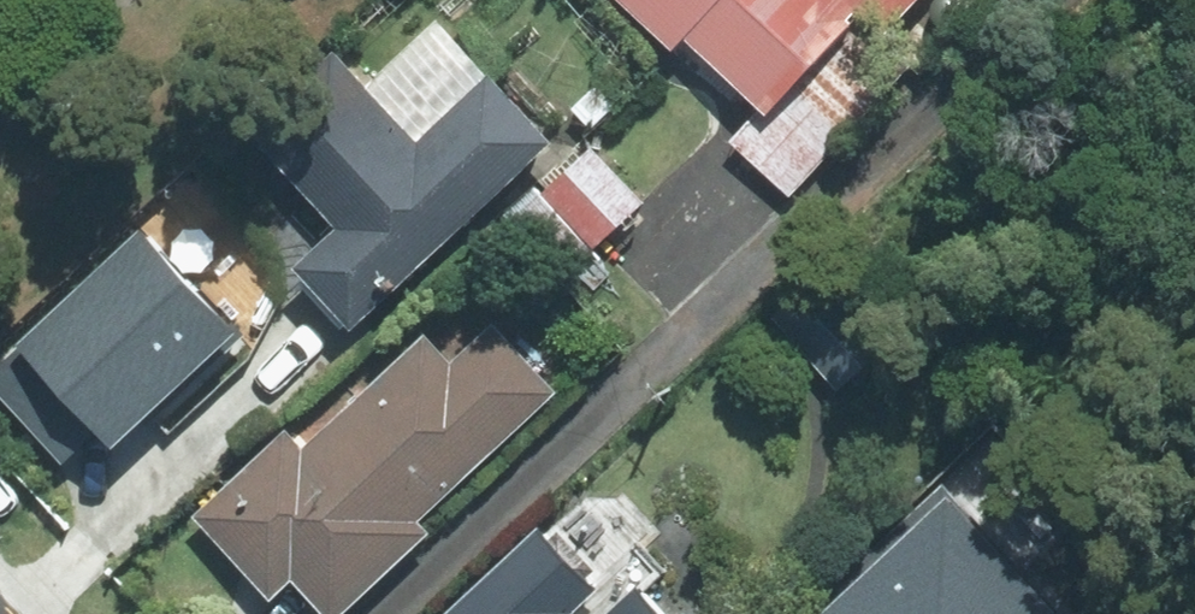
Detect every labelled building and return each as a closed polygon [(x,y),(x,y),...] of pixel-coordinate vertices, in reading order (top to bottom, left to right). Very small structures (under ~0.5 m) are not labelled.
[(684,38),(762,109),(856,6),(884,31),(913,0),(615,0),(672,52),(684,38)] [(856,6),(762,109),(729,141),(787,195),(913,60),(884,31),(856,6)] [(331,53),(245,133),(336,230),(294,269),(349,328),(548,144),(436,23),(364,89),(331,53)] [(591,151),(542,195),(592,248),(640,203),(591,151)] [(233,332),(138,230),(15,345),(18,349),(96,432),(110,447),(233,332)] [(322,613),(341,613),(427,534),(415,522),(554,393),(491,326),(449,365),(423,336),(301,450),(284,432),(192,517),(269,599),(290,580),(322,613)] [(18,349),(0,366),(0,397),(62,463),(96,432),(18,349)] [(942,482),(806,613),(1072,613),(942,482)] [(638,591),(664,568),(592,492),(544,536),(536,527),(443,613),(659,613),(638,591)]
